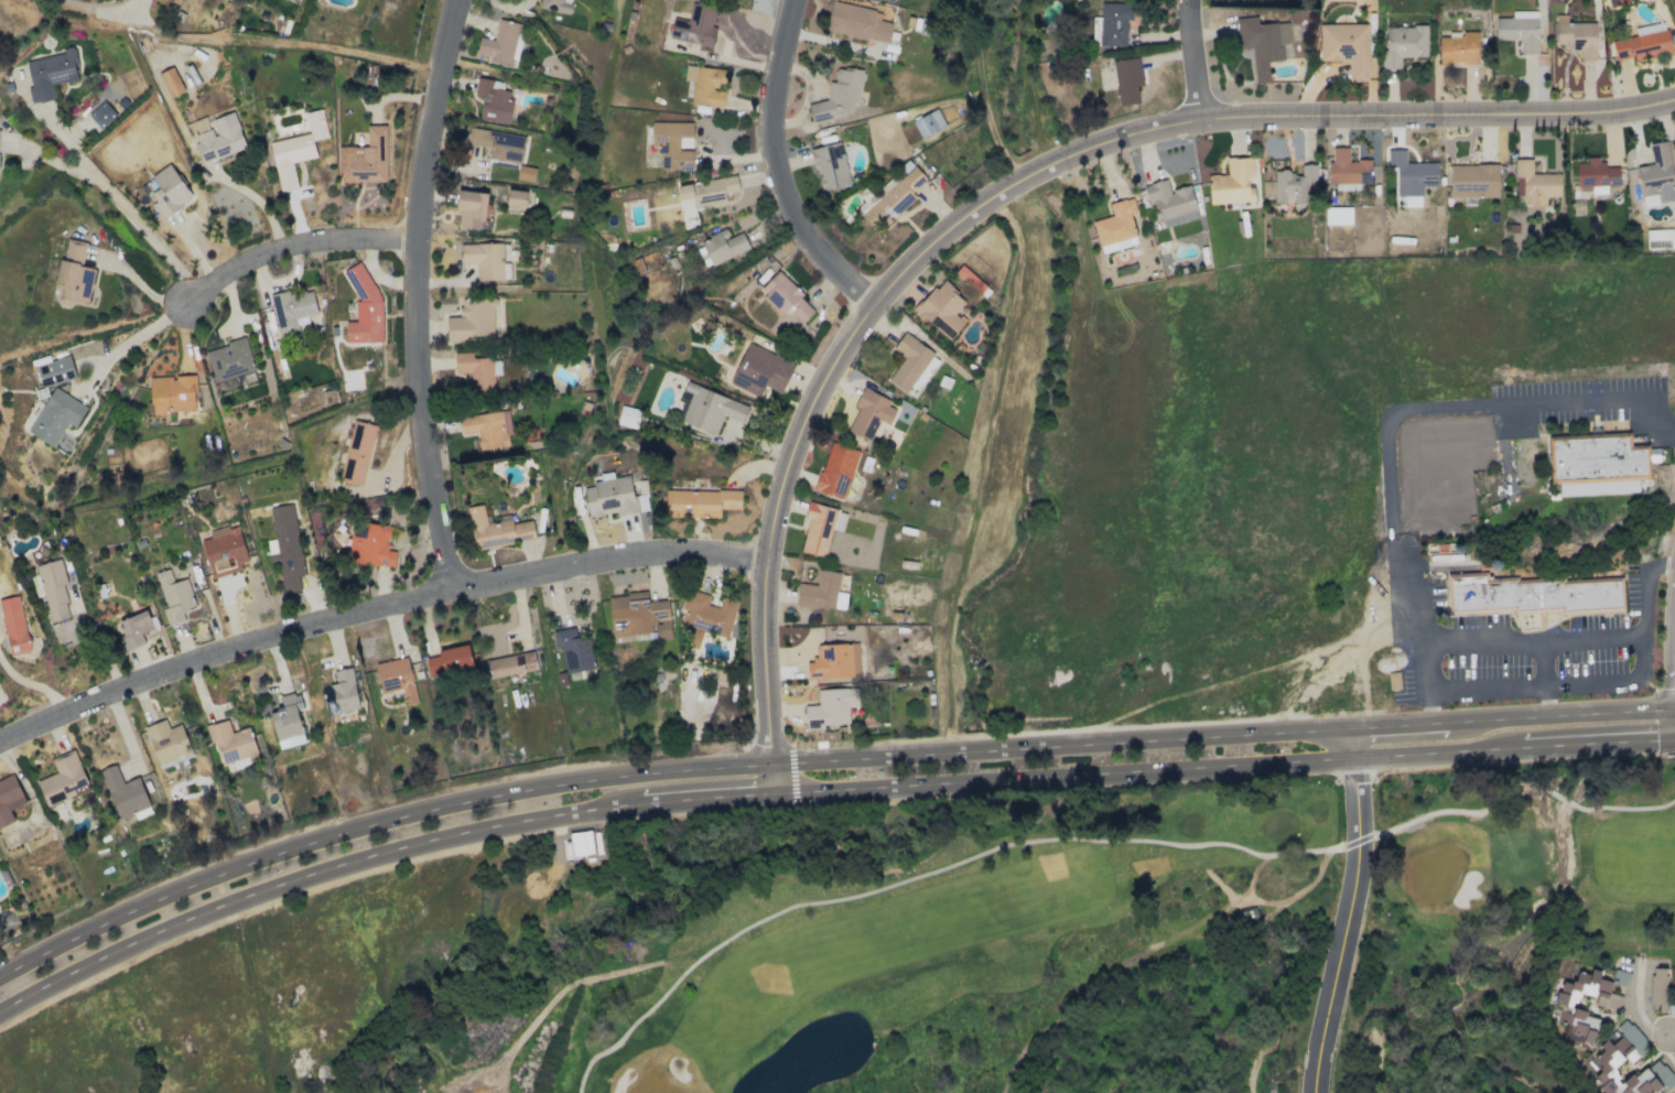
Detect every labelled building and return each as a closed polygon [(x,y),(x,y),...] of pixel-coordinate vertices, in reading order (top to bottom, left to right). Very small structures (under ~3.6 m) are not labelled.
[(537,6),(569,14),(572,3),(563,1),(563,0),(539,0),(537,6)] [(1367,5),(1367,13),(1374,13),(1375,0),(1359,0),(1359,5),(1367,5)] [(892,23),(879,20),(881,10),(831,1),(825,31),(889,42),(892,23)] [(668,37),(711,48),(716,28),(711,26),(715,8),(691,3),(687,21),(673,18),(668,37)] [(1126,46),(1126,19),(1131,19),(1131,3),(1100,3),(1100,46),(1126,46)] [(1496,40),(1520,40),(1520,54),(1537,54),(1537,11),(1512,11),(1512,18),(1495,18),(1496,40)] [(1596,60),(1595,22),(1567,23),(1566,15),(1556,15),(1556,48),(1580,48),(1580,61),(1596,60)] [(1255,83),(1269,82),(1267,61),(1283,60),(1281,43),(1290,43),(1288,21),(1257,24),(1257,16),(1236,18),(1239,49),(1252,48),(1255,83)] [(475,54),(489,56),(488,60),(510,65),(519,23),(498,19),(494,40),(479,37),(475,54)] [(1671,55),(1666,22),(1635,27),(1636,36),(1611,41),(1614,60),(1633,57),(1633,61),(1671,55)] [(1367,24),(1320,24),(1320,60),(1349,60),(1349,82),(1367,82),(1367,24)] [(1427,26),(1384,27),(1384,69),(1400,68),(1400,57),(1427,57),(1427,26)] [(1438,37),(1439,64),(1478,63),(1477,30),(1462,31),(1462,36),(1438,37)] [(24,60),(33,103),(55,98),(52,86),(78,80),(74,66),(78,65),(75,49),(24,60)] [(1136,86),(1142,85),(1139,57),(1113,60),(1117,105),(1138,103),(1136,86)] [(723,107),(725,91),(716,90),(717,81),(725,82),(727,69),(685,65),(684,81),(693,81),(690,104),(723,107)] [(184,91),(172,67),(158,74),(170,98),(184,91)] [(827,99),(807,104),(812,123),(858,111),(860,69),(851,69),(849,69),(835,69),(834,81),(828,82),(827,99)] [(509,124),(513,100),(508,99),(509,91),(502,90),(503,82),(477,78),(474,96),(482,97),(478,119),(509,124)] [(117,114),(103,100),(87,115),(100,129),(117,114)] [(279,192),(297,188),(292,162),(316,158),(313,140),(328,138),(322,109),(305,112),(309,134),(270,141),(279,192)] [(920,138),(945,126),(937,109),(912,120),(920,138)] [(692,123),(651,122),(651,147),(660,147),(660,169),(692,170),(692,149),(692,123)] [(386,125),(367,125),(367,147),(340,146),(339,181),(386,182),(386,125)] [(487,159),(521,163),(524,134),(469,128),(467,145),(489,147),(487,159)] [(1666,141),(1649,144),(1653,164),(1634,167),(1640,197),(1657,194),(1659,202),(1674,200),(1674,190),(1666,141)] [(811,148),(820,190),(850,184),(841,142),(811,148)] [(1328,185),(1370,183),(1369,160),(1349,160),(1348,147),(1331,148),(1332,161),(1327,161),(1328,185)] [(1396,196),(1423,196),(1423,187),(1438,187),(1437,163),(1405,163),(1405,149),(1386,150),(1387,167),(1395,167),(1396,196)] [(1209,203),(1254,201),(1254,187),(1251,188),(1250,157),(1226,158),(1227,174),(1208,175),(1209,203)] [(1619,185),(1618,167),(1602,167),(1602,157),(1587,157),(1587,162),(1576,162),(1577,190),(1592,190),(1592,194),(1607,194),(1607,185),(1619,185)] [(1532,174),(1532,159),(1515,159),(1516,196),(1522,195),(1522,205),(1546,204),(1545,197),(1560,197),(1560,173),(1532,174)] [(147,196),(162,218),(192,197),(169,163),(151,176),(159,187),(147,196)] [(860,212),(875,229),(928,181),(913,164),(860,212)] [(1274,172),(1274,203),(1306,203),(1306,182),(1317,182),(1317,164),(1300,164),(1300,172),(1274,172)] [(1498,197),(1497,164),(1449,165),(1449,197),(1498,197)] [(535,167),(518,165),(516,179),(534,181),(535,167)] [(677,184),(680,210),(725,203),(724,193),(738,191),(736,176),(677,184)] [(1198,219),(1191,185),(1169,190),(1166,180),(1143,185),(1146,201),(1156,199),(1162,227),(1198,219)] [(505,205),(531,208),(533,192),(508,188),(505,205)] [(460,209),(459,228),(483,229),(485,192),(457,190),(456,209),(460,209)] [(1092,221),(1101,253),(1129,246),(1127,239),(1135,236),(1129,213),(1137,211),(1133,197),(1109,203),(1112,216),(1092,221)] [(1350,207),(1325,207),(1326,224),(1351,224),(1350,207)] [(1647,240),(1672,239),(1672,229),(1646,229),(1647,240)] [(749,248),(742,232),(729,237),(725,230),(694,244),(705,268),(749,248)] [(86,242),(65,238),(56,284),(61,285),(58,300),(88,305),(94,268),(82,266),(86,242)] [(503,280),(502,243),(460,244),(461,264),(477,263),(477,281),(503,280)] [(377,342),(376,266),(352,266),(353,321),(345,322),(346,343),(377,342)] [(814,311),(800,297),(803,294),(778,270),(758,291),(782,314),(786,310),(801,324),(814,311)] [(966,300),(940,279),(914,310),(950,340),(964,322),(955,314),(966,300)] [(314,290),(290,293),(290,291),(271,293),(278,338),(298,335),(296,318),(317,315),(314,290)] [(447,341),(493,340),(493,298),(459,298),(459,317),(447,317),(447,341)] [(907,393),(934,352),(903,332),(892,349),(904,356),(888,380),(907,393)] [(214,381),(254,371),(246,338),(205,349),(214,381)] [(730,383),(746,390),(760,396),(764,386),(782,393),(794,362),(747,343),(730,383)] [(453,372),(466,372),(466,393),(493,393),(493,358),(472,358),(472,353),(453,353),(453,372)] [(75,379),(70,356),(35,365),(41,387),(75,379)] [(195,375),(175,376),(175,377),(150,377),(151,413),(196,412),(195,375)] [(748,406),(686,381),(683,390),(691,393),(680,421),(715,435),(723,416),(741,424),(748,406)] [(87,407),(54,387),(26,431),(53,448),(68,423),(74,427),(87,407)] [(847,430),(869,440),(878,420),(888,424),(897,404),(861,389),(854,407),(857,408),(847,430)] [(640,410),(621,405),(616,424),(636,428),(640,410)] [(477,434),(479,449),(508,446),(507,434),(510,433),(508,411),(459,416),(461,436),(477,434)] [(375,425),(352,420),(340,480),(363,485),(375,425)] [(1559,496),(1639,492),(1638,479),(1650,479),(1649,462),(1657,461),(1657,448),(1648,449),(1648,445),(1630,446),(1630,433),(1548,437),(1551,484),(1558,484),(1559,496)] [(859,451),(830,441),(814,490),(842,500),(859,451)] [(629,475),(613,477),(612,472),(599,474),(601,483),(583,486),(588,517),(615,512),(616,515),(648,510),(646,494),(632,496),(629,475)] [(740,509),(741,491),(665,489),(665,516),(719,518),(719,509),(740,509)] [(800,552),(824,557),(830,529),(842,531),(846,511),(807,502),(804,519),(807,519),(800,552)] [(269,507),(274,540),(267,541),(270,559),(278,558),(283,593),(301,590),(299,575),(303,574),(293,503),(269,507)] [(467,507),(474,549),(535,539),(532,520),(512,523),(510,516),(487,520),(485,504),(467,507)] [(211,579),(241,570),(240,563),(248,561),(237,524),(208,532),(210,537),(200,540),(211,579)] [(365,537),(350,536),(348,562),(394,566),(396,551),(387,550),(389,526),(366,524),(365,537)] [(43,595),(51,622),(70,617),(62,585),(67,583),(60,559),(34,565),(37,574),(31,576),(36,597),(43,595)] [(195,607),(187,578),(172,582),(169,569),(155,573),(164,608),(162,609),(167,624),(184,620),(182,611),(195,607)] [(798,583),(795,604),(844,610),(846,593),(837,592),(839,573),(818,570),(816,585),(798,583)] [(1624,608),(1623,579),(1519,583),(1518,577),(1488,578),(1487,573),(1446,574),(1448,614),(1624,608)] [(728,637),(737,601),(721,597),(718,607),(707,604),(709,595),(687,589),(678,624),(728,637)] [(668,599),(648,601),(647,593),(608,595),(610,635),(655,633),(655,639),(670,638),(668,599)] [(10,656),(31,652),(19,596),(0,599),(0,608),(10,656)] [(127,649),(145,643),(141,633),(156,628),(149,609),(117,621),(127,649)] [(552,631),(555,647),(561,646),(566,673),(594,668),(589,637),(576,639),(574,627),(552,631)] [(815,645),(816,659),(807,660),(808,679),(859,677),(858,643),(815,645)] [(438,650),(439,655),(425,658),(429,677),(473,667),(467,644),(438,650)] [(537,669),(533,651),(486,660),(490,678),(537,669)] [(375,663),(380,692),(402,688),(405,705),(416,703),(408,657),(375,663)] [(329,716),(360,708),(350,667),(333,671),(336,683),(322,687),(329,716)] [(1387,673),(1389,689),(1400,688),(1398,671),(1387,673)] [(857,688),(817,689),(817,705),(804,705),(805,727),(848,726),(848,705),(858,705),(857,688)] [(279,749),(305,742),(295,706),(297,705),(293,692),(279,696),(282,710),(269,713),(279,749)] [(181,724),(169,729),(165,719),(144,727),(158,766),(192,754),(181,724)] [(250,727),(231,732),(228,719),(208,725),(218,765),(257,755),(250,727)] [(37,780),(46,806),(89,790),(74,750),(51,759),(57,773),(37,780)] [(122,783),(115,764),(100,770),(118,820),(138,812),(139,816),(151,812),(138,777),(122,783)] [(14,822),(9,810),(25,804),(13,773),(0,778),(0,827),(14,822)] [(569,833),(572,857),(593,854),(590,830),(569,833)] [(1667,969),(1651,968),(1650,1010),(1666,1011),(1667,969)] [(1555,996),(1553,1004),(1560,1006),(1557,1021),(1566,1023),(1562,1043),(1580,1047),(1583,1042),(1592,1044),(1598,1019),(1585,1016),(1586,1010),(1577,1008),(1573,1006),(1580,993),(1596,996),(1594,1005),(1617,1010),(1620,995),(1609,993),(1611,983),(1626,987),(1629,972),(1613,969),(1611,981),(1599,978),(1600,971),(1591,969),(1589,973),(1572,970),(1570,980),(1564,979),(1555,996)] [(1624,1083),(1612,1068),(1626,1057),(1630,1063),(1649,1047),(1627,1018),(1616,1027),(1622,1035),(1610,1044),(1606,1040),(1589,1053),(1601,1069),(1592,1076),(1605,1092),(1636,1092),(1637,1092),(1652,1092),(1661,1086),(1665,1091),(1674,1083),(1674,1080),(1657,1057),(1624,1083)]
